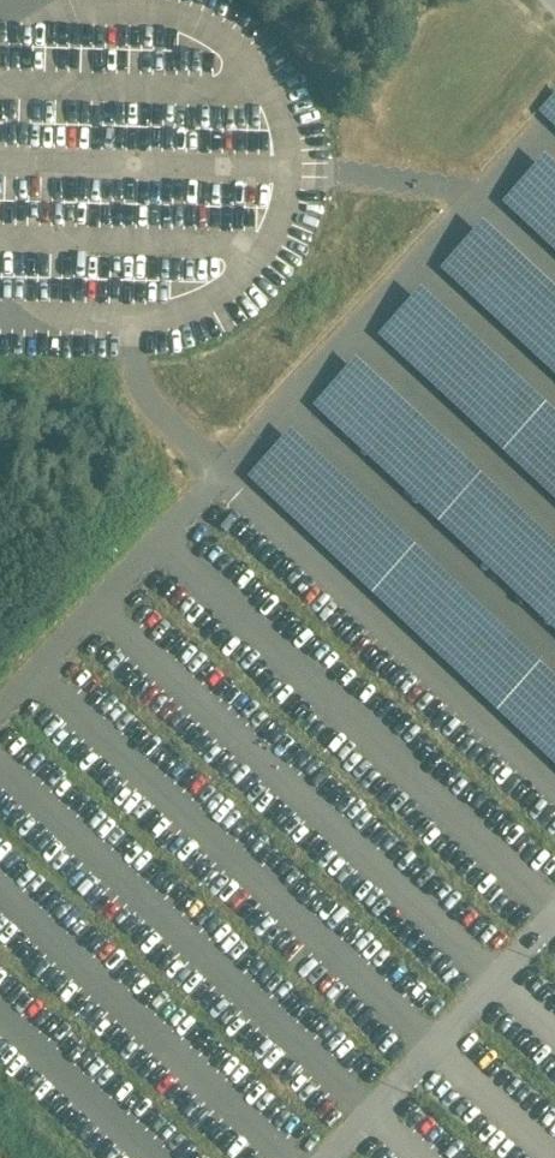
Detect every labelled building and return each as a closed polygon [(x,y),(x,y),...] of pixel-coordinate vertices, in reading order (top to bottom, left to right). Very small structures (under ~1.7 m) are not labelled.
[(539,115),(554,130),(554,97),(539,115)] [(501,204),(554,254),(554,167),(545,158),(501,204)] [(440,271),(554,378),(554,291),(483,225),(440,271)] [(377,339),(554,505),(554,418),(421,293),(377,339)] [(312,408),(554,633),(554,546),(356,361),(312,408)] [(247,479),(554,765),(554,677),(291,432),(247,479)]
